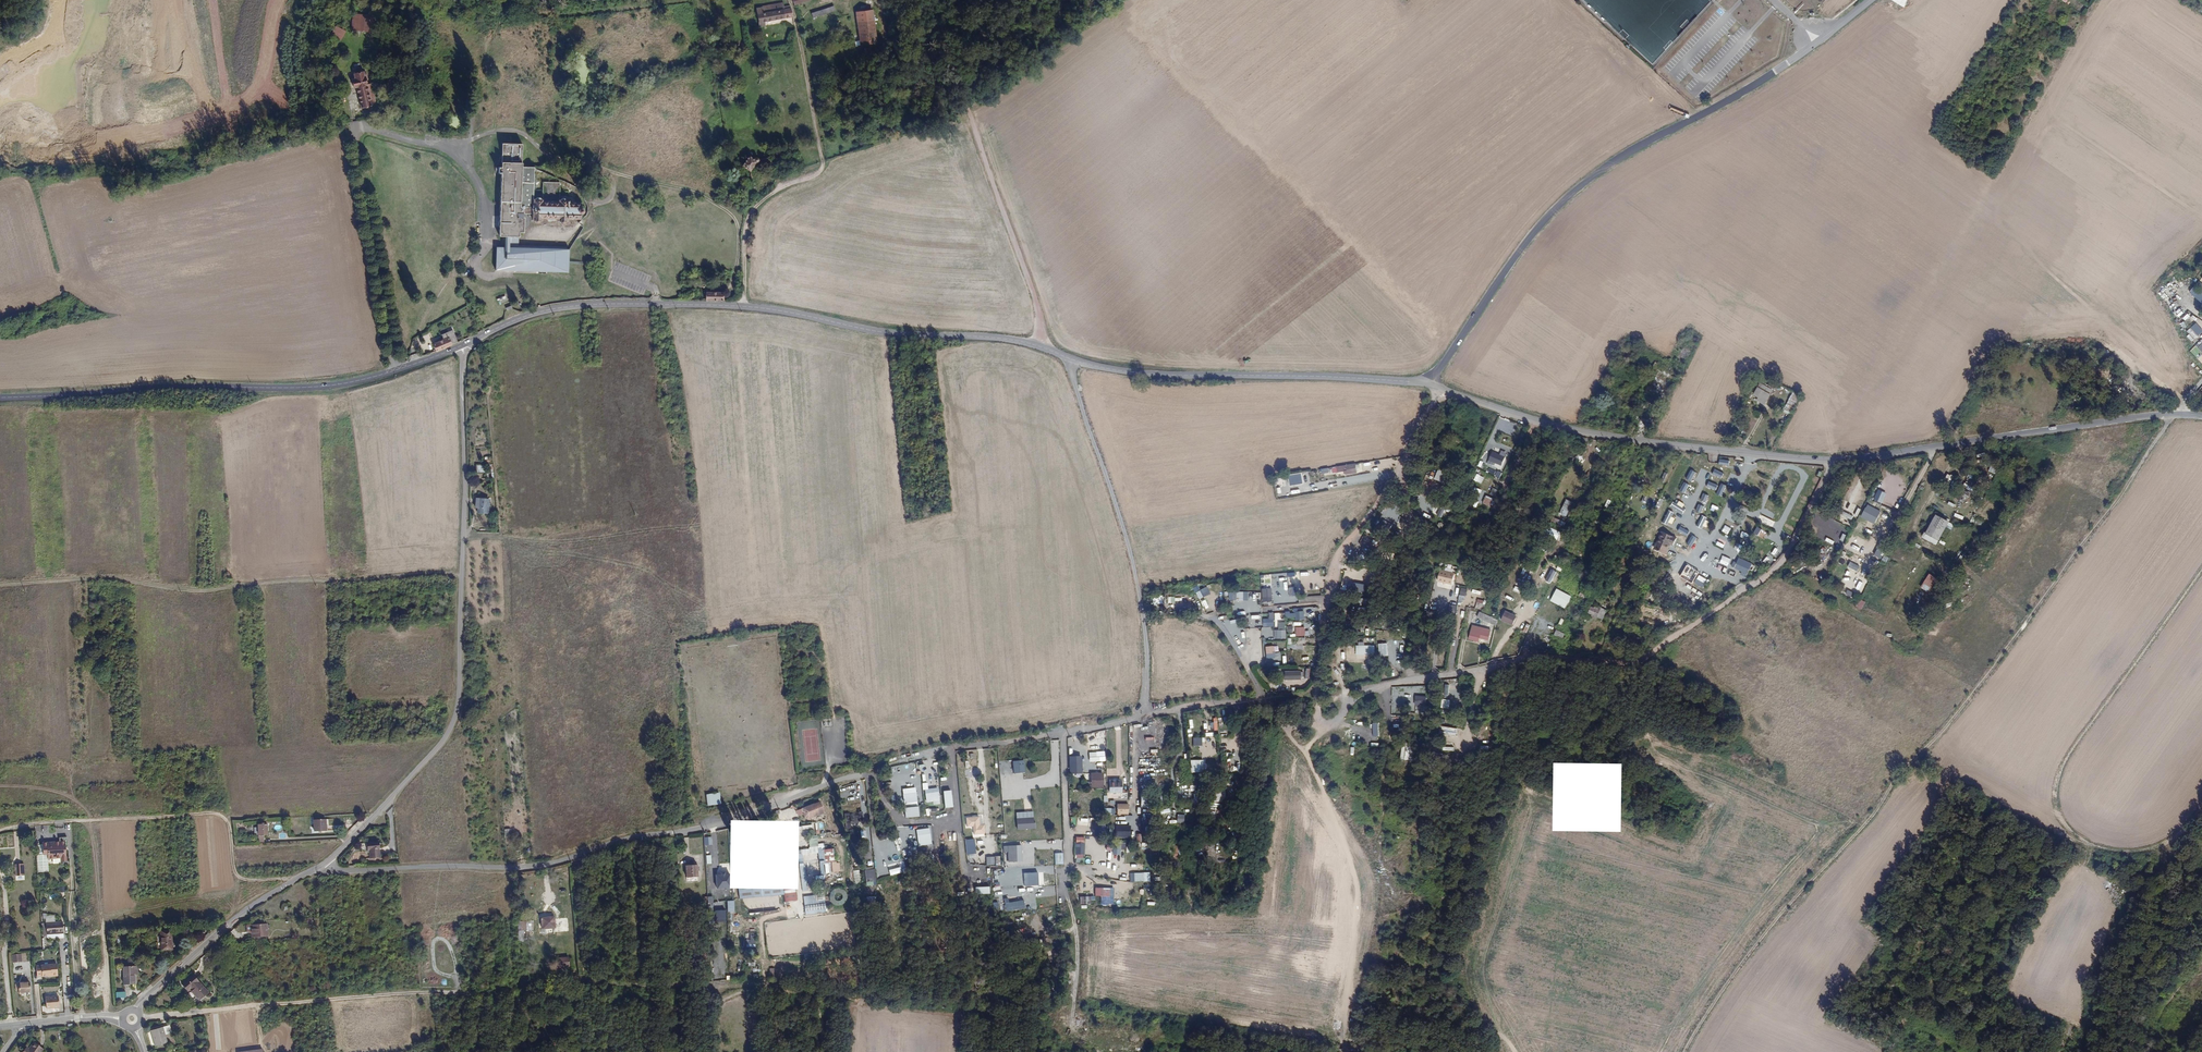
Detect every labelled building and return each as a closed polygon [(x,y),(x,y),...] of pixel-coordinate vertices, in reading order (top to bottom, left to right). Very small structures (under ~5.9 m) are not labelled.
[(789,4),(788,4),(782,6),(782,7),(780,8),(778,0),(767,3),(768,11),(763,12),(762,6),(756,7),(759,21),(790,14),(789,4)] [(833,1),(811,8),(814,19),(837,12),(833,1)] [(878,44),(874,10),(856,12),(860,46),(878,44)] [(370,34),(371,14),(355,14),(354,26),(359,26),(359,34),(370,34)] [(342,40),(346,30),(335,26),(331,36),(342,40)] [(371,71),(360,73),(361,79),(358,80),(360,88),(363,88),(367,108),(378,105),(372,80),(376,79),(374,73),(371,73),(371,71)] [(516,137),(496,137),(496,160),(492,160),(492,166),(496,166),(496,172),(496,190),(496,219),(496,223),(496,231),(503,232),(503,243),(498,242),(497,266),(498,266),(504,266),(562,266),(562,242),(515,242),(516,226),(520,226),(520,212),(518,212),(518,207),(528,207),(528,214),(530,214),(530,215),(531,216),(532,216),(533,216),(533,215),(534,215),(534,214),(535,214),(535,211),(551,211),(551,214),(553,214),(553,215),(553,216),(554,216),(555,216),(556,216),(556,215),(557,214),(558,214),(558,211),(572,211),(573,207),(574,207),(575,207),(576,207),(577,206),(577,205),(578,205),(578,204),(578,203),(578,202),(578,201),(577,201),(577,200),(576,200),(575,199),(574,199),(573,199),(573,195),(559,195),(559,192),(557,192),(557,191),(555,190),(552,190),(550,191),(550,192),(549,192),(549,176),(538,176),(538,192),(536,192),(536,191),(534,190),(532,190),(529,191),(529,192),(528,192),(528,176),(516,176),(516,160),(516,155),(516,137)] [(749,155),(742,164),(749,169),(755,160),(749,155)] [(777,174),(774,159),(768,160),(772,176),(777,174)] [(500,304),(509,301),(507,295),(498,299),(500,304)] [(707,296),(706,304),(720,305),(721,298),(707,296)] [(2201,332),(2201,331),(2195,323),(2187,330),(2194,339),(2201,332)] [(435,344),(438,351),(453,345),(458,342),(454,330),(442,335),(445,340),(435,344)] [(1689,355),(1691,350),(1685,347),(1680,357),(1684,359),(1686,353),(1689,355)] [(1667,383),(1670,378),(1657,372),(1654,377),(1667,383)] [(1764,405),(1772,390),(1759,383),(1753,395),(1758,398),(1756,401),(1764,405)] [(1791,393),(1786,408),(1793,411),(1798,396),(1791,393)] [(1495,430),(1513,436),(1517,423),(1499,417),(1495,430)] [(1492,451),(1488,460),(1501,466),(1505,457),(1492,451)] [(1344,472),(1344,475),(1356,473),(1355,464),(1331,467),(1332,473),(1344,472)] [(1438,469),(1433,479),(1442,483),(1447,473),(1438,469)] [(1973,492),(1975,488),(1964,483),(1962,487),(1973,492)] [(1719,495),(1722,488),(1716,485),(1713,493),(1719,495)] [(1751,485),(1749,489),(1759,493),(1761,488),(1751,485)] [(1495,497),(1498,490),(1492,487),(1489,495),(1495,497)] [(1680,487),(1677,492),(1687,497),(1689,492),(1680,487)] [(1874,500),(1882,503),(1886,492),(1877,490),(1874,500)] [(1967,494),(1962,490),(1955,499),(1961,503),(1967,494)] [(1482,503),(1492,507),(1495,500),(1485,496),(1482,503)] [(1573,500),(1567,497),(1562,508),(1568,510),(1573,500)] [(487,500),(477,500),(477,515),(486,515),(487,500)] [(1682,514),(1685,509),(1682,507),(1684,504),(1678,501),(1677,504),(1672,502),(1670,507),(1682,514)] [(1443,518),(1447,509),(1435,503),(1431,512),(1443,518)] [(1868,503),(1861,516),(1873,524),(1881,510),(1868,503)] [(1671,526),(1674,518),(1671,517),(1673,512),(1667,510),(1662,522),(1671,526)] [(1771,516),(1778,519),(1781,514),(1773,510),(1771,516)] [(1934,515),(1922,539),(1937,545),(1945,527),(1951,530),(1954,524),(1934,515)] [(1701,529),(1708,519),(1702,516),(1696,525),(1701,529)] [(1752,531),(1756,525),(1749,521),(1746,527),(1752,531)] [(1544,535),(1557,540),(1560,531),(1547,527),(1544,535)] [(1678,537),(1661,530),(1653,549),(1666,555),(1670,545),(1674,546),(1678,537)] [(1742,532),(1740,537),(1746,540),(1748,534),(1742,532)] [(1715,544),(1723,549),(1725,546),(1716,541),(1715,544)] [(1735,554),(1738,548),(1731,545),(1728,551),(1735,554)] [(1643,559),(1630,553),(1627,559),(1640,566),(1643,559)] [(1732,567),(1741,571),(1739,575),(1744,577),(1749,569),(1735,562),(1732,567)] [(1847,568),(1857,572),(1859,568),(1848,564),(1847,568)] [(1451,586),(1455,574),(1440,569),(1436,581),(1451,586)] [(1550,581),(1555,584),(1560,574),(1556,572),(1550,581)] [(1929,574),(1920,588),(1929,593),(1937,579),(1929,574)] [(1702,588),(1705,583),(1696,578),(1693,583),(1702,588)] [(1709,586),(1716,590),(1719,583),(1712,580),(1709,586)] [(1364,593),(1365,585),(1355,583),(1354,592),(1364,593)] [(1197,599),(1210,594),(1207,587),(1194,592),(1197,599)] [(1272,588),(1261,588),(1262,602),(1272,602),(1272,588)] [(1566,605),(1570,597),(1555,590),(1552,598),(1566,605)] [(1260,608),(1260,592),(1225,591),(1225,596),(1228,596),(1228,601),(1237,601),(1237,608),(1260,608)] [(1439,599),(1441,592),(1433,591),(1431,598),(1439,599)] [(1199,601),(1202,607),(1209,604),(1206,598),(1199,601)] [(1367,599),(1359,598),(1358,608),(1366,609),(1367,599)] [(1859,600),(1856,607),(1861,609),(1865,602),(1859,600)] [(1591,606),(1588,612),(1600,618),(1604,610),(1596,605),(1594,608),(1591,606)] [(1604,620),(1608,612),(1604,610),(1600,618),(1604,620)] [(1304,611),(1294,611),(1294,620),(1304,620),(1304,611)] [(1478,613),(1476,619),(1496,624),(1498,618),(1478,613)] [(1255,627),(1255,624),(1262,624),(1262,614),(1247,614),(1247,628),(1255,627)] [(1516,628),(1519,620),(1508,615),(1505,622),(1516,628)] [(1263,627),(1274,626),(1274,618),(1263,619),(1263,627)] [(1486,623),(1479,621),(1476,630),(1483,632),(1486,623)] [(1295,636),(1305,636),(1304,627),(1295,627),(1295,636)] [(1569,635),(1557,629),(1552,641),(1557,643),(1560,637),(1566,641),(1569,635)] [(1286,630),(1274,630),(1275,639),(1286,639),(1286,630)] [(1542,633),(1539,638),(1543,640),(1542,643),(1548,645),(1551,637),(1542,633)] [(1482,647),(1484,640),(1473,637),(1471,643),(1482,647)] [(1356,642),(1355,655),(1374,655),(1374,646),(1364,645),(1364,642),(1356,642)] [(1378,657),(1387,656),(1387,643),(1378,644),(1378,657)] [(1278,653),(1278,646),(1264,646),(1264,660),(1281,659),(1281,664),(1286,664),(1285,653),(1278,653)] [(1299,681),(1299,677),(1303,677),(1303,672),(1283,671),(1282,680),(1299,681)] [(1425,706),(1425,696),(1414,696),(1413,712),(1427,713),(1427,706),(1425,706)] [(1441,699),(1440,713),(1448,714),(1449,699),(1441,699)] [(1201,737),(1192,737),(1193,746),(1201,745),(1201,737)] [(1088,761),(1104,761),(1104,751),(1088,751),(1088,761)] [(1190,759),(1190,772),(1202,772),(1202,759),(1190,759)] [(1025,760),(1014,760),(1014,773),(1026,772),(1025,760)] [(978,777),(977,767),(965,769),(967,779),(978,777)] [(1102,772),(1089,772),(1089,787),(1102,787),(1102,772)] [(939,787),(929,788),(928,782),(924,783),(926,802),(941,800),(939,787)] [(1123,785),(1113,782),(1113,790),(1123,792),(1123,785)] [(853,786),(845,787),(846,795),(854,795),(853,786)] [(1223,802),(1224,790),(1212,790),(1211,802),(1223,802)] [(905,793),(905,806),(918,806),(918,793),(905,793)] [(721,798),(708,800),(709,811),(722,809),(721,798)] [(1103,803),(1101,803),(1101,799),(1094,799),(1093,811),(1103,811),(1103,803)] [(826,814),(822,801),(797,811),(798,816),(804,815),(808,819),(826,814)] [(1127,814),(1127,803),(1115,803),(1115,814),(1127,814)] [(927,816),(931,815),(930,812),(937,810),(936,807),(926,809),(927,816)] [(1017,812),(1017,829),(1035,828),(1035,811),(1017,812)] [(1116,837),(1130,838),(1130,815),(1119,815),(1119,822),(1116,822),(1116,837)] [(978,833),(988,832),(987,824),(983,824),(982,816),(970,817),(971,826),(977,825),(978,833)] [(325,820),(314,821),(314,832),(325,832),(325,820)] [(266,824),(257,824),(258,836),(267,836),(266,824)] [(789,828),(777,830),(781,860),(793,859),(789,828)] [(777,830),(733,835),(741,898),(784,893),(782,872),(781,860),(777,830)] [(378,831),(367,832),(368,839),(369,839),(370,846),(380,844),(378,831)] [(918,835),(919,845),(933,844),(931,833),(918,835)] [(817,835),(809,836),(811,847),(819,846),(817,835)] [(712,836),(704,836),(704,844),(712,844),(712,836)] [(1074,836),(1074,857),(1083,858),(1084,836),(1074,836)] [(56,842),(43,843),(44,854),(49,854),(49,858),(61,858),(67,857),(66,846),(68,846),(68,837),(56,838),(56,842)] [(1112,841),(1111,854),(1119,854),(1119,849),(1124,849),(1124,842),(1112,841)] [(969,843),(969,852),(970,857),(978,857),(977,843),(969,843)] [(884,849),(889,869),(891,875),(903,872),(898,852),(901,851),(899,845),(884,849)] [(1022,845),(1004,845),(1004,852),(1008,852),(1008,861),(1023,861),(1022,845)] [(799,849),(799,857),(813,856),(813,852),(819,852),(819,854),(825,854),(824,848),(799,849)] [(835,862),(835,848),(825,849),(825,862),(835,862)] [(1064,852),(1055,852),(1055,864),(1064,864),(1064,852)] [(1001,856),(987,856),(987,865),(1001,865),(1001,856)] [(782,872),(794,871),(793,859),(781,860),(782,872)] [(16,875),(23,875),(22,870),(25,869),(25,864),(15,864),(16,875)] [(694,866),(682,867),(683,878),(694,877),(694,866)] [(877,881),(875,868),(865,870),(867,883),(877,881)] [(794,871),(782,872),(784,893),(785,902),(798,900),(794,871)] [(1039,885),(1039,872),(1025,872),(1025,885),(1039,885)] [(1148,872),(1129,872),(1129,881),(1149,881),(1148,872)] [(732,873),(718,874),(719,889),(733,888),(732,873)] [(1017,876),(1008,877),(1008,885),(1017,885),(1017,876)] [(844,905),(847,903),(849,900),(849,897),(849,893),(847,890),(845,888),(842,887),(838,887),(835,888),(833,889),(831,892),(830,895),(830,898),(831,901),(833,903),(835,905),(838,906),(841,906),(844,905)] [(1112,905),(1113,888),(1094,887),(1093,896),(1100,896),(1099,904),(1112,905)] [(819,895),(804,896),(805,914),(826,913),(826,900),(819,900),(819,895)] [(1079,896),(1079,904),(1090,904),(1090,900),(1093,900),(1093,896),(1079,896)] [(716,922),(727,922),(727,910),(716,910),(716,922)] [(278,915),(262,917),(263,926),(263,929),(279,928),(278,915)] [(552,918),(539,919),(540,931),(553,930),(552,918)] [(519,941),(525,941),(525,930),(533,930),(532,920),(518,920),(519,941)] [(64,933),(63,922),(47,923),(48,934),(48,937),(49,938),(55,938),(56,936),(56,933),(60,933),(64,933)] [(166,929),(156,930),(157,949),(168,948),(166,929)] [(551,954),(542,954),(543,963),(552,963),(551,954)] [(37,965),(38,976),(43,975),(43,976),(58,975),(58,964),(37,965)] [(133,967),(119,967),(120,985),(134,984),(133,967)] [(781,968),(770,968),(770,975),(781,976),(781,968)] [(197,979),(184,988),(188,993),(190,992),(194,996),(197,1002),(210,993),(202,984),(197,979)] [(19,983),(20,984),(20,990),(20,994),(24,994),(24,992),(31,992),(30,982),(19,983)] [(59,995),(46,996),(47,1008),(52,1007),(60,1006),(59,995)] [(166,1024),(145,1027),(147,1042),(160,1040),(160,1032),(167,1031),(166,1024)] [(37,1036),(32,1043),(29,1041),(23,1049),(27,1051),(38,1051),(45,1042),(37,1036)]
